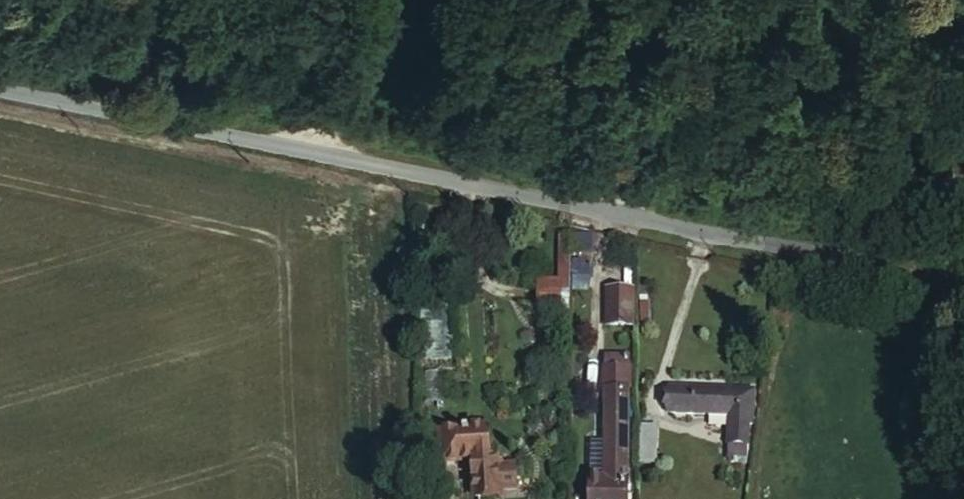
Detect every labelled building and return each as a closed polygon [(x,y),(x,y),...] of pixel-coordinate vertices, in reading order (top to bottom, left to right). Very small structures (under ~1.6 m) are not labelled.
[(568,290),(591,291),(593,232),(558,231),(557,277),(537,276),(536,307),(567,308),(568,290)] [(635,283),(605,281),(605,322),(635,324),(635,283)] [(606,384),(606,395),(626,396),(626,384),(606,384)] [(668,407),(727,408),(740,408),(740,384),(668,384),(668,407)] [(740,408),(727,408),(724,436),(750,436),(753,384),(740,384),(740,408)] [(626,396),(606,395),(607,436),(607,474),(607,490),(627,490),(626,396)] [(484,418),(437,422),(440,454),(487,451),(484,418)] [(661,421),(637,420),(637,462),(660,462),(661,421)] [(607,474),(607,436),(578,437),(578,474),(607,474)] [(750,436),(724,436),(723,449),(750,448),(750,436)] [(496,480),(493,463),(493,460),(444,466),(447,489),(496,484),(496,480)] [(509,462),(493,463),(496,480),(512,480),(509,462)] [(627,490),(607,490),(607,474),(578,474),(575,474),(575,498),(627,498),(627,490)]
